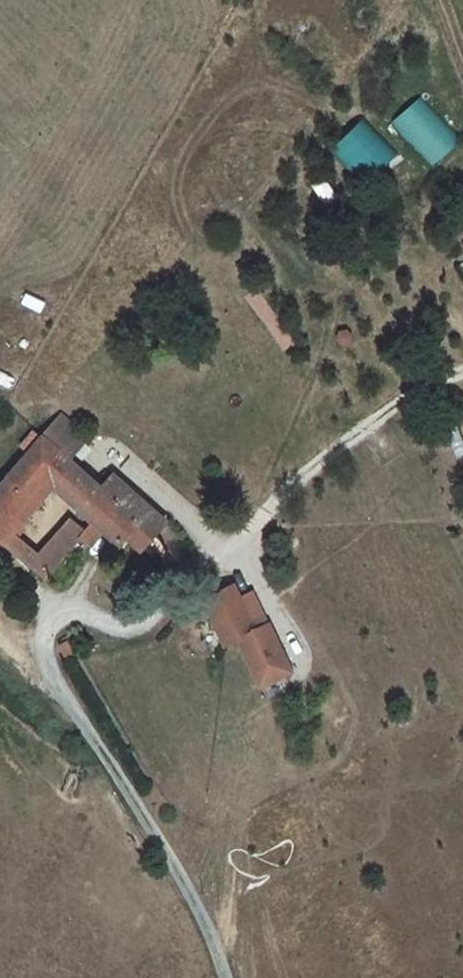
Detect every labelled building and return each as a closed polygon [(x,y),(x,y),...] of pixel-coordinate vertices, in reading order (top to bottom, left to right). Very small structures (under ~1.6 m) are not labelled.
[(392,122),(432,168),(459,145),(420,99),(392,122)] [(368,184),(395,153),(358,122),(332,153),(368,184)] [(79,511),(95,526),(104,534),(117,545),(124,538),(132,528),(144,538),(147,541),(163,522),(111,477),(100,490),(68,464),(85,445),(55,422),(37,443),(61,463),(44,480),(55,490),(79,511)] [(2,545),(13,533),(55,490),(44,480),(61,463),(37,443),(0,486),(0,543),(2,545)] [(27,568),(42,580),(78,538),(82,541),(95,526),(79,511),(37,557),(27,568)] [(104,534),(95,526),(82,541),(80,543),(89,551),(104,534)] [(136,549),(144,538),(132,528),(124,538),(136,549)] [(27,568),(37,557),(13,533),(2,545),(27,568)] [(232,586),(201,600),(222,646),(235,639),(253,631),(245,615),(232,586)] [(257,609),(245,615),(253,631),(264,626),(257,609)] [(253,631),(235,639),(258,687),(288,672),(266,625),(264,626),(253,631)]
